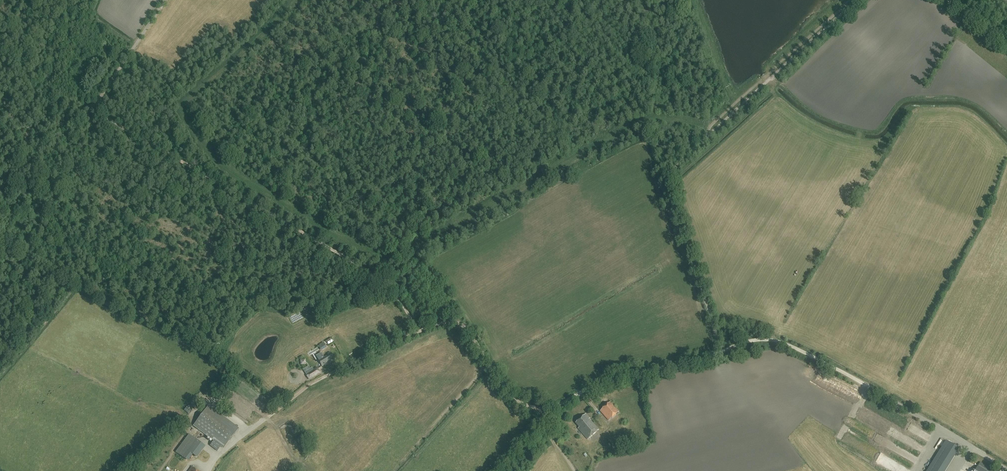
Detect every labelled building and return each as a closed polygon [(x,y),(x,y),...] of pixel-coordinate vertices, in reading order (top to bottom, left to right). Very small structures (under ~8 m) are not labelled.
[(327,362),(334,357),(331,353),(324,357),(323,356),(318,359),(322,366),(327,363),(327,362)] [(309,379),(320,372),(317,368),(314,370),(306,375),(309,379)] [(609,420),(619,411),(611,401),(600,410),(609,420)] [(208,406),(193,425),(213,441),(210,446),(217,451),(220,446),(223,448),(238,429),(208,406)] [(588,439),(599,429),(589,418),(590,418),(586,414),(576,423),(579,427),(578,428),(588,439)] [(192,436),(184,448),(198,457),(206,445),(192,436)] [(959,450),(945,441),(926,470),(946,470),(959,450)] [(917,463),(921,459),(915,455),(912,458),(917,463)] [(980,463),(974,470),(993,470),(980,463)]
